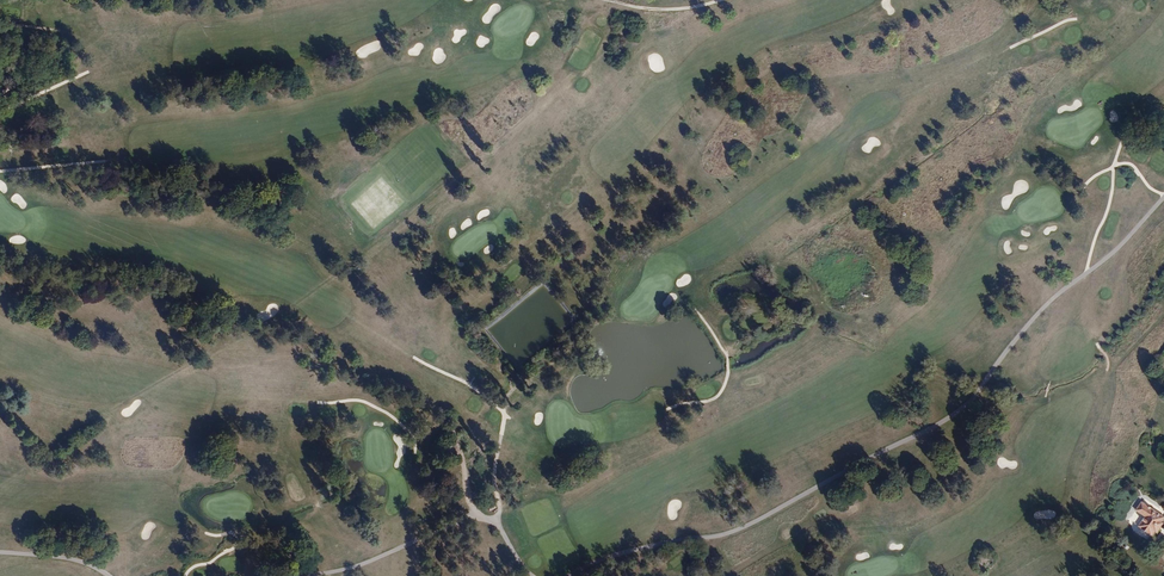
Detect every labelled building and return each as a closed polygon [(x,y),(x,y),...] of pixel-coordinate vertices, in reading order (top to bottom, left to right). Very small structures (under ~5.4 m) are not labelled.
[(1163,519),(1163,515),(1143,502),(1137,510),(1146,516),(1139,526),(1153,535),(1156,531),(1158,532),(1163,524),(1163,523),(1162,522),(1163,519)]
